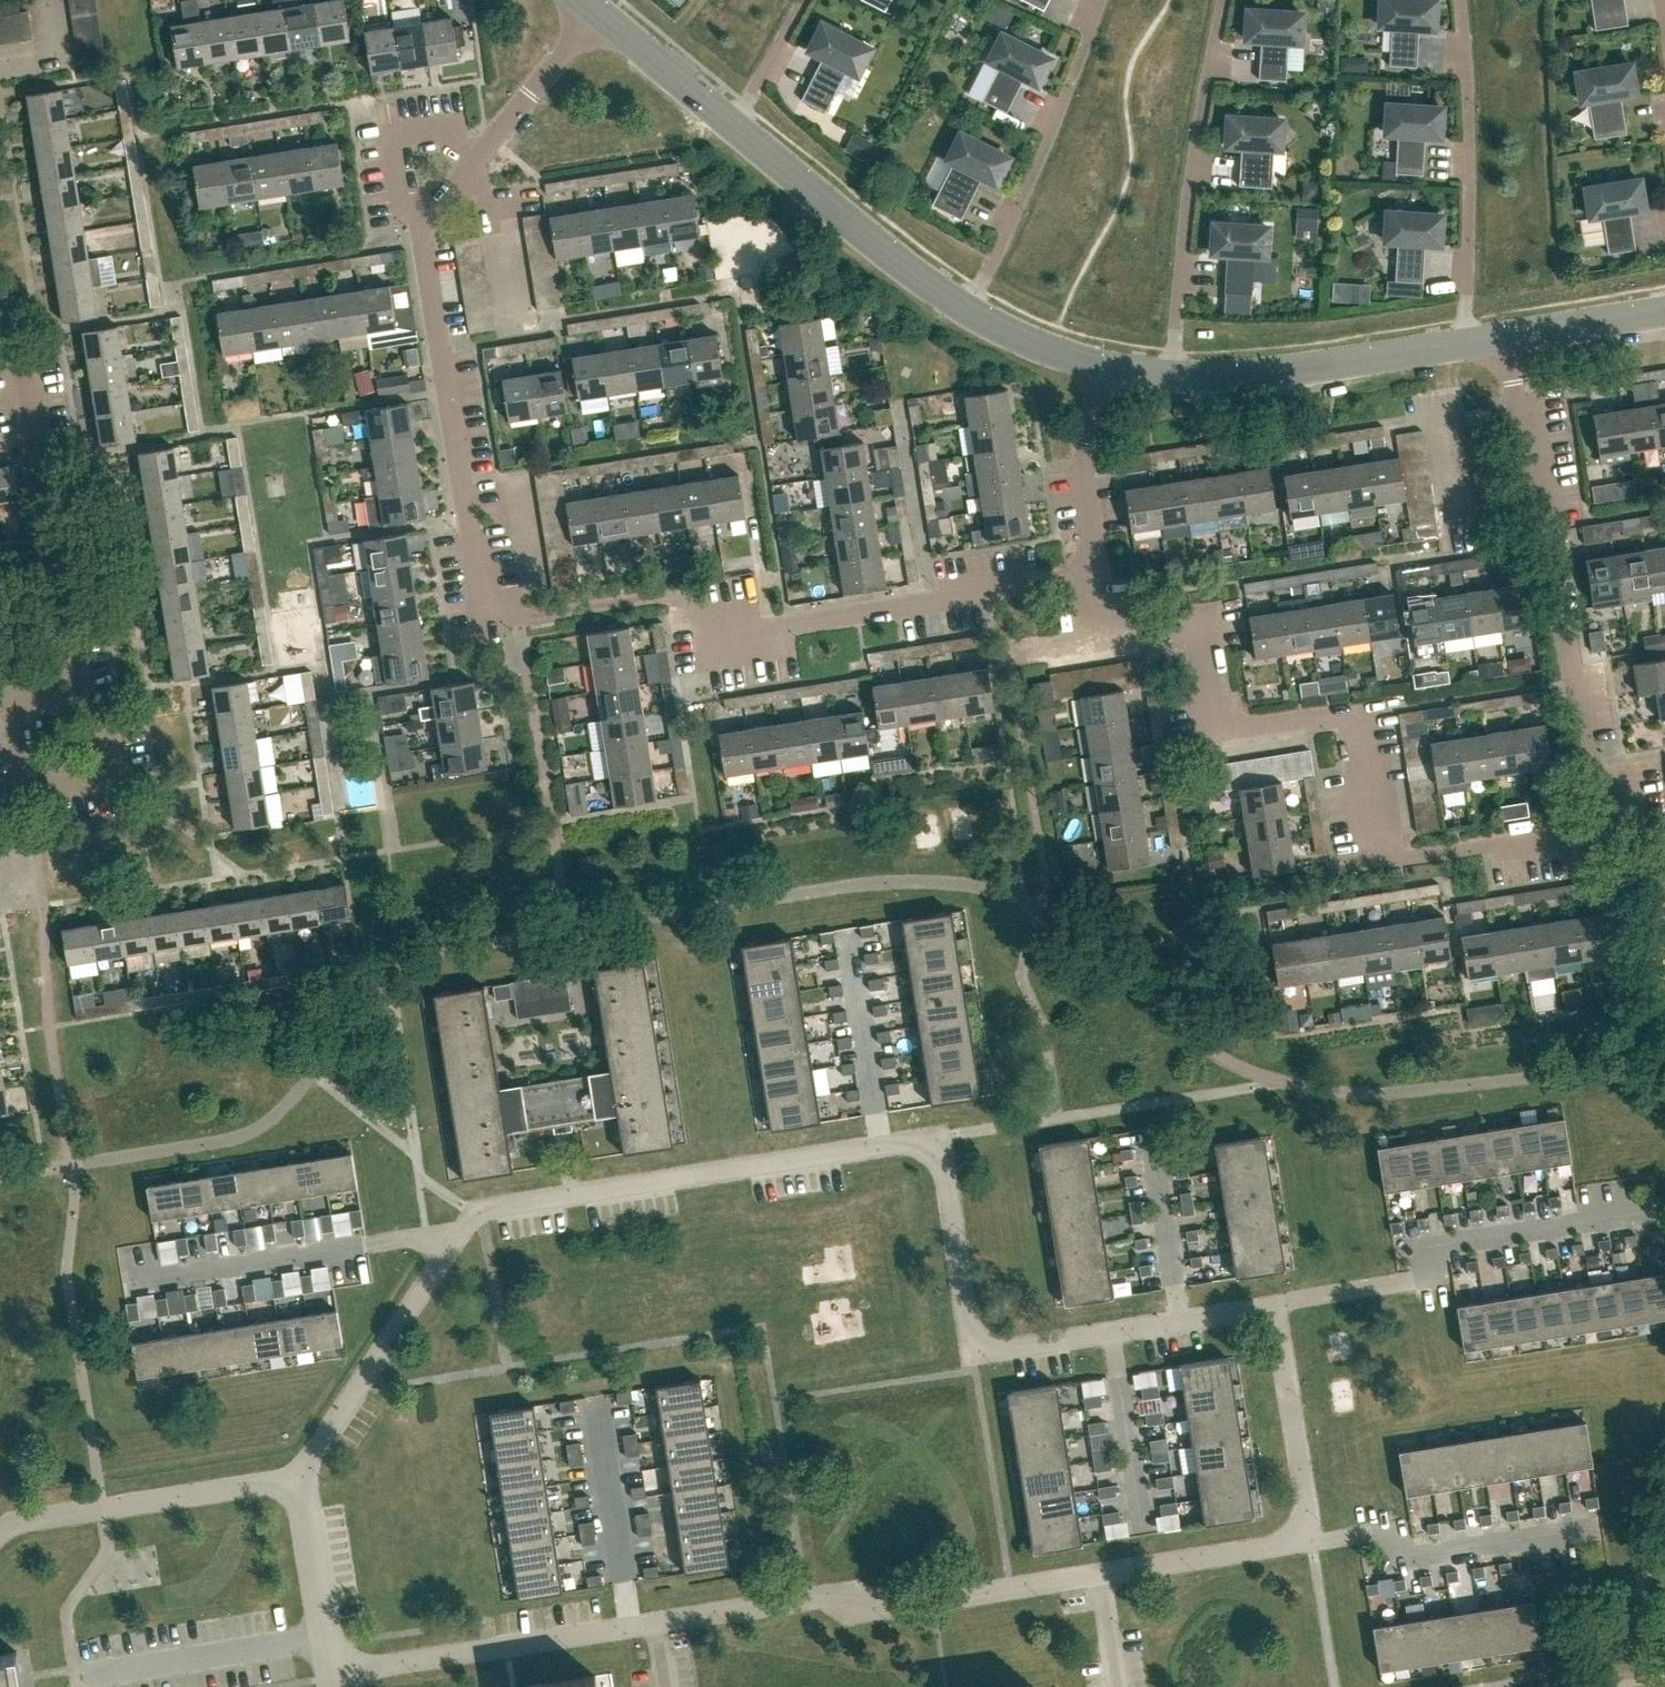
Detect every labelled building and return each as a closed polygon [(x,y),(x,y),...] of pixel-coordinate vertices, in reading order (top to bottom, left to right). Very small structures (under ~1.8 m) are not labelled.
[(20,12),(18,0),(0,0),(0,15),(13,13),(20,12)] [(97,9),(96,0),(69,0),(71,14),(97,9)] [(177,68),(207,63),(200,20),(198,7),(197,0),(179,0),(179,1),(181,1),(184,23),(170,25),(177,68)] [(264,54),(292,50),(284,0),(276,0),(273,1),(274,8),(257,11),(264,54)] [(292,50),(321,45),(314,2),(299,4),(299,0),(284,0),(292,50)] [(321,45),(350,41),(343,0),(327,0),(314,2),(321,45)] [(885,12),(891,0),(861,0),(885,12)] [(1043,11),(1049,0),(1022,0),(1043,11)] [(1436,0),(1434,0),(1381,0),(1379,27),(1391,28),(1389,66),(1416,68),(1419,29),(1434,30),(1436,0)] [(1624,0),(1590,0),(1595,30),(1627,25),(1624,0)] [(73,27),(99,23),(97,9),(71,14),(73,27)] [(1300,44),(1302,14),(1247,10),(1245,40),(1261,41),(1258,80),(1286,81),(1288,43),(1300,44)] [(28,11),(20,13),(20,12),(13,13),(18,41),(32,39),(28,11)] [(235,59),(264,54),(257,11),(228,16),(235,59)] [(18,41),(13,13),(0,15),(0,19),(4,44),(18,41)] [(207,63),(235,59),(228,16),(200,20),(207,63)] [(422,22),(429,65),(458,60),(456,47),(465,46),(462,26),(453,27),(451,17),(422,22)] [(400,69),(429,65),(422,22),(393,27),(400,69)] [(75,41),(102,37),(99,23),(73,27),(75,41)] [(858,76),(871,49),(822,24),(808,51),(822,58),(801,100),(826,112),(847,70),(858,76)] [(371,74),(400,69),(393,27),(364,31),(371,74)] [(1037,86),(1051,59),(1002,34),(988,61),(999,66),(982,101),(1006,113),(1024,79),(1037,86)] [(77,54),(104,50),(102,37),(75,41),(77,54)] [(104,50),(77,54),(79,69),(106,65),(104,50)] [(1631,64),(1576,73),(1581,103),(1588,102),(1594,139),(1626,134),(1620,96),(1636,94),(1631,64)] [(118,100),(128,99),(125,80),(115,81),(118,100)] [(31,124),(67,118),(62,90),(26,95),(31,124)] [(1440,138),(1442,108),(1387,104),(1385,135),(1397,135),(1396,162),(1383,161),(1382,179),(1395,180),(1395,174),(1422,176),(1425,137),(1440,138)] [(302,114),(304,124),(322,121),(320,111),(302,114)] [(285,127),(304,124),(302,114),(284,117),(285,127)] [(1281,150),(1283,120),(1227,117),(1225,147),(1241,148),(1238,186),(1271,188),(1274,150),(1281,150)] [(36,152),(71,147),(67,118),(31,124),(36,152)] [(124,138),(134,136),(131,118),(121,119),(124,138)] [(245,123),(247,133),(265,130),(263,120),(245,123)] [(228,136),(247,133),(245,123),(227,126),(228,136)] [(189,142),(208,139),(206,129),(188,132),(189,142)] [(996,185),(1009,158),(960,133),(946,160),(953,163),(931,205),(961,220),(982,178),(996,185)] [(134,136),(124,138),(127,157),(137,155),(134,136)] [(307,146),(314,189),(343,184),(336,141),(307,146)] [(286,193),(314,189),(307,146),(279,151),(286,193)] [(40,180),(76,175),(71,147),(36,152),(40,180)] [(257,198),(286,193),(279,151),(250,155),(257,198)] [(228,203),(257,198),(250,155),(221,160),(228,203)] [(200,207),(228,203),(221,160),(193,165),(200,207)] [(659,165),(660,176),(679,173),(677,162),(659,165)] [(642,179),(660,176),(659,165),(640,168),(642,179)] [(602,174),(603,185),(622,182),(620,171),(602,174)] [(133,194),(143,193),(140,174),(130,176),(133,194)] [(585,188),(603,185),(602,174),(583,177),(585,188)] [(45,208),(80,203),(76,175),(40,180),(45,208)] [(1635,250),(1629,212),(1644,210),(1640,180),(1585,188),(1590,218),(1602,216),(1608,254),(1635,250)] [(546,195),(565,192),(563,181),(544,184),(546,195)] [(143,193),(133,194),(136,213),(146,211),(143,193)] [(664,198),(671,241),(700,236),(693,193),(664,198)] [(642,245),(671,241),(664,198),(635,202),(642,245)] [(614,250),(642,245),(635,202),(607,207),(614,250)] [(49,237),(85,231),(80,203),(45,208),(49,237)] [(585,255),(614,250),(607,207),(578,212),(585,255)] [(548,212),(522,217),(524,230),(550,226),(553,239),(555,252),(556,260),(585,255),(578,212),(549,217),(548,212)] [(1440,246),(1442,215),(1386,212),(1385,242),(1397,243),(1395,281),(1422,283),(1425,245),(1440,246)] [(1266,257),(1268,227),(1213,224),(1211,254),(1226,255),(1224,293),(1252,295),(1254,257),(1266,257)] [(526,243),(553,239),(550,226),(524,230),(526,243)] [(142,251),(152,249),(149,230),(139,232),(142,251)] [(54,265),(89,259),(85,231),(49,237),(54,265)] [(456,253),(483,249),(480,236),(454,240),(456,253)] [(528,256),(555,252),(553,239),(526,243),(528,256)] [(152,249),(142,251),(145,269),(155,268),(152,249)] [(458,267),(485,263),(483,249),(456,253),(458,267)] [(367,266),(385,263),(393,262),(392,251),(365,255),(367,266)] [(557,266),(556,260),(555,252),(528,256),(530,270),(557,266)] [(89,259),(54,265),(58,293),(94,287),(102,286),(98,258),(89,259)] [(326,261),(328,272),(346,269),(344,259),(326,261)] [(309,275),(328,272),(326,261),(308,264),(309,275)] [(460,280),(487,276),(485,263),(458,267),(460,280)] [(532,283),(559,279),(557,266),(530,270),(532,283)] [(269,271),(270,281),(289,278),(287,268),(269,271)] [(253,284),(270,281),(269,271),(251,274),(253,284)] [(462,293),(489,289),(487,276),(460,280),(462,293)] [(213,290),(231,288),(230,277),(212,280),(213,290)] [(535,296),(561,292),(559,279),(532,283),(535,296)] [(1349,302),(1350,284),(1333,283),(1332,301),(1349,302)] [(360,289),(367,333),(396,328),(389,285),(360,289)] [(151,308),(161,306),(158,286),(148,288),(151,308)] [(94,287),(58,293),(63,322),(98,316),(94,287)] [(338,337),(367,333),(360,289),(331,294),(338,337)] [(464,306),(491,302),(489,289),(462,293),(464,306)] [(561,292),(535,296),(537,310),(563,305),(561,292)] [(281,346),(274,303),(258,305),(257,298),(251,293),(243,294),(245,307),(253,351),(281,346)] [(310,342),(338,337),(331,294),(303,298),(310,342)] [(281,346),(310,342),(303,298),(274,303),(281,346)] [(466,319),(493,315),(491,302),(464,306),(466,319)] [(680,305),(682,315),(701,312),(699,302),(680,305)] [(664,318),(682,315),(680,305),(662,308),(664,318)] [(223,355),(253,351),(245,307),(216,312),(223,355)] [(624,314),(625,324),(644,321),(642,311),(624,314)] [(607,328),(625,324),(624,314),(605,317),(607,328)] [(493,315),(466,319),(469,333),(495,329),(493,315)] [(181,316),(171,318),(153,321),(156,340),(184,335),(181,316)] [(783,353),(825,346),(820,317),(778,324),(783,353)] [(568,334),(586,331),(585,321),(566,324),(568,334)] [(87,361),(122,355),(118,326),(82,332),(87,361)] [(749,348),(759,346),(756,328),(746,330),(749,348)] [(686,338),(693,380),(722,376),(715,333),(686,338)] [(538,350),(556,347),(554,336),(536,339),(538,350)] [(664,385),(693,380),(686,338),(657,342),(664,385)] [(498,357),(517,353),(515,342),(496,346),(498,357)] [(636,389),(664,385),(657,342),(629,347),(636,389)] [(787,382),(830,375),(825,346),(783,353),(787,382)] [(607,394),(636,389),(629,347),(600,351),(607,394)] [(578,399),(607,394),(600,351),(563,357),(569,392),(577,391),(578,399)] [(180,374),(190,373),(187,354),(177,356),(180,374)] [(91,389),(127,383),(122,355),(87,361),(91,389)] [(755,387),(765,385),(762,367),(752,369),(755,387)] [(531,374),(537,416),(567,411),(560,369),(531,374)] [(1660,403),(1656,381),(1664,380),(1664,379),(1663,369),(1645,372),(1657,448),(1664,447),(1664,402),(1660,403)] [(1629,453),(1657,448),(1645,372),(1627,375),(1629,385),(1633,385),(1636,407),(1622,409),(1629,453)] [(190,373),(180,374),(183,393),(193,392),(190,373)] [(508,421),(537,416),(531,374),(501,378),(508,421)] [(379,396),(409,391),(407,375),(376,380),(379,396)] [(792,410),(835,403),(830,375),(787,382),(792,410)] [(96,417),(131,411),(127,383),(91,389),(96,417)] [(765,385),(755,387),(758,405),(768,403),(765,385)] [(969,426),(1012,419),(1007,390),(964,397),(969,426)] [(370,439),(413,432),(408,403),(342,414),(344,425),(367,422),(370,439)] [(840,432),(835,404),(835,403),(792,410),(797,439),(840,432)] [(911,424),(922,422),(919,405),(909,406),(911,424)] [(1630,460),(1629,453),(1622,409),(1592,414),(1601,465),(1630,460)] [(131,411),(96,417),(100,446),(136,440),(131,411)] [(189,432),(199,430),(196,411),(186,412),(189,432)] [(973,454),(1016,447),(1012,419),(969,426),(973,454)] [(764,444),(774,442),(772,424),(761,426),(764,444)] [(1384,436),(1383,426),(1365,429),(1366,439),(1370,438),(1372,446),(1385,444),(1383,436),(1384,436)] [(316,447),(326,446),(324,427),(313,429),(316,447)] [(1348,442),(1366,439),(1365,429),(1346,432),(1348,442)] [(1397,448),(1424,444),(1422,430),(1395,435),(1397,448)] [(374,467),(417,460),(413,432),(370,439),(374,467)] [(1307,438),(1309,448),(1328,445),(1326,435),(1307,438)] [(1234,439),(1235,449),(1254,446),(1253,436),(1234,439)] [(229,458),(240,457),(237,437),(226,439),(229,458)] [(1291,451),(1309,448),(1307,438),(1289,441),(1291,451)] [(1218,452),(1235,449),(1234,439),(1216,441),(1218,452)] [(715,455),(734,452),(732,441),(713,444),(715,455)] [(825,478),(868,471),(864,441),(820,449),(825,478)] [(918,463),(928,462),(925,444),(915,446),(918,463)] [(1400,461),(1426,457),(1424,444),(1397,448),(1399,455),(1400,461)] [(889,467),(899,466),(896,445),(873,449),(877,469),(889,467)] [(1177,447),(1179,458),(1197,455),(1195,445),(1177,447)] [(326,446),(316,447),(318,464),(329,462),(326,446)] [(143,482),(178,476),(174,447),(138,453),(143,482)] [(967,484),(1021,476),(1016,447),(973,454),(976,471),(965,473),(967,484)] [(1160,461),(1179,458),(1177,447),(1158,450),(1160,461)] [(675,451),(676,461),(695,458),(693,448),(675,451)] [(658,464),(676,461),(675,451),(656,454),(658,464)] [(1402,474),(1400,461),(1399,455),(1370,460),(1376,504),(1406,499),(1404,488),(1402,474)] [(618,460),(620,470),(637,468),(636,457),(618,460)] [(1402,474),(1428,470),(1426,457),(1400,461),(1402,474)] [(379,495),(422,489),(417,460),(374,467),(360,469),(361,475),(369,480),(376,479),(379,495)] [(601,473),(620,470),(618,460),(600,462),(601,473)] [(1348,508),(1376,504),(1370,460),(1341,465),(1348,508)] [(928,462),(918,463),(921,481),(931,479),(928,462)] [(20,500),(14,464),(0,467),(0,503),(20,500)] [(1319,513),(1348,508),(1341,465),(1312,469),(1319,513)] [(560,469),(562,480),(581,477),(579,466),(560,469)] [(899,466),(889,467),(892,485),(902,484),(899,466)] [(1239,471),(1246,514),(1275,510),(1269,466),(1239,471)] [(1290,518),(1319,513),(1312,469),(1283,474),(1290,518)] [(1404,488),(1430,483),(1428,470),(1402,474),(1404,488)] [(829,506),(873,499),(868,471),(825,478),(829,506)] [(1239,471),(1210,476),(1217,519),(1218,519),(1246,514),(1239,471)] [(709,479),(716,522),(745,518),(738,474),(709,479)] [(147,510),(183,504),(178,476),(143,482),(147,510)] [(235,496),(246,494),(243,476),(232,477),(235,496)] [(982,511),(1025,504),(1021,476),(967,484),(969,495),(979,494),(982,511)] [(1210,476),(1182,480),(1189,523),(1188,523),(1190,536),(1220,532),(1218,519),(1217,519),(1210,476)] [(687,527),(716,522),(709,479),(680,483),(687,527)] [(1182,480),(1154,485),(1160,528),(1188,523),(1189,523),(1182,480)] [(659,532),(687,527),(680,483),(652,488),(659,532)] [(1406,501),(1432,497),(1430,483),(1404,488),(1406,499),(1406,501)] [(325,504),(335,502),(332,484),(322,486),(325,504)] [(1606,484),(1591,487),(1594,503),(1609,501),(1606,484)] [(1131,532),(1160,528),(1154,485),(1124,489),(1131,532)] [(630,536),(659,532),(652,488),(623,492),(630,536)] [(370,527),(427,518),(422,489),(379,495),(365,497),(370,527)] [(602,541),(630,536),(623,492),(595,497),(602,541)] [(246,494),(235,496),(238,514),(249,513),(246,494)] [(566,508),(565,502),(564,495),(539,499),(541,513),(566,508)] [(572,546),(602,541),(595,497),(565,502),(566,508),(568,522),(571,535),(572,546)] [(1408,514),(1434,510),(1432,497),(1406,501),(1408,514)] [(834,535),(878,528),(873,499),(829,506),(834,535)] [(927,521),(938,519),(935,501),(924,503),(927,521)] [(335,502),(325,504),(328,521),(338,519),(335,502)] [(152,538),(187,532),(183,504),(147,510),(152,538)] [(906,504),(895,506),(898,524),(909,523),(906,504)] [(1025,504),(982,511),(985,529),(971,531),(974,546),(989,543),(989,540),(1030,534),(1025,504)] [(543,526),(568,522),(566,508),(541,513),(543,526)] [(1410,527),(1437,523),(1434,510),(1408,514),(1410,527)] [(1639,517),(1641,528),(1659,525),(1658,514),(1639,517)] [(1642,533),(1641,528),(1639,517),(1621,520),(1624,536),(1642,533)] [(938,519),(927,521),(930,538),(940,536),(938,519)] [(545,539),(571,535),(568,522),(543,526),(545,539)] [(1584,545),(1613,540),(1610,522),(1581,526),(1584,545)] [(909,523),(898,524),(901,542),(912,541),(909,523)] [(1437,523),(1410,527),(1412,541),(1439,537),(1437,523)] [(839,563),(882,556),(878,528),(834,535),(839,563)] [(156,566),(192,561),(187,532),(152,538),(156,566)] [(244,552),(255,550),(252,532),(241,533),(244,552)] [(368,568),(411,562),(406,533),(363,539),(368,568)] [(573,548),(572,546),(571,535),(545,539),(547,552),(573,548)] [(783,546),(787,571),(797,569),(793,544),(783,546)] [(316,564),(327,562),(324,545),(313,547),(316,564)] [(1664,591),(1664,546),(1644,549),(1652,601),(1653,601),(1651,593),(1664,591)] [(1624,606),(1652,601),(1644,549),(1616,554),(1624,606)] [(255,550),(244,552),(247,571),(258,569),(255,550)] [(1500,565),(1519,562),(1517,550),(1498,553),(1500,565)] [(1595,610),(1624,606),(1616,554),(1586,559),(1595,610)] [(882,556),(839,563),(843,592),(887,585),(882,556)] [(1459,560),(1461,571),(1479,568),(1478,557),(1459,560)] [(1443,574),(1461,571),(1459,560),(1441,563),(1443,574)] [(161,594),(196,589),(192,561),(156,566),(161,594)] [(907,581),(918,580),(915,561),(905,563),(907,581)] [(372,597),(415,590),(411,562),(368,568),(372,597)] [(1357,566),(1359,576),(1377,573),(1375,563),(1357,566)] [(1341,579),(1359,576),(1357,566),(1339,568),(1341,579)] [(1404,580),(1422,577),(1421,566),(1402,570),(1404,580)] [(1166,570),(1156,571),(1159,586),(1169,585),(1167,571),(1166,570)] [(1341,645),(1334,602),(1322,604),(1319,582),(1320,582),(1318,572),(1300,575),(1302,585),(1304,598),(1312,649),(1341,645)] [(1283,588),(1302,585),(1300,575),(1282,577),(1283,588)] [(1245,594),(1263,591),(1261,581),(1243,583),(1245,594)] [(347,582),(320,587),(323,604),(334,603),(346,602),(350,601),(347,582)] [(1493,587),(1500,631),(1530,626),(1522,582),(1493,587)] [(1471,635),(1500,631),(1493,587),(1465,592),(1471,635)] [(253,608),(264,607),(261,588),(250,590),(253,608)] [(165,622),(201,617),(196,589),(161,594),(165,622)] [(377,625),(420,619),(415,590),(372,597),(377,625)] [(1442,640),(1471,635),(1465,592),(1435,596),(1442,640)] [(1362,598),(1369,640),(1399,635),(1392,593),(1362,598)] [(1414,645),(1442,640),(1435,596),(1407,601),(1414,645)] [(1277,611),(1284,654),(1312,649),(1304,598),(1287,601),(1288,609),(1277,611)] [(1341,645),(1369,640),(1362,598),(1334,602),(1341,645)] [(334,603),(323,604),(326,622),(336,620),(336,616),(348,615),(346,602),(334,603)] [(264,607),(253,608),(256,627),(267,625),(264,607)] [(1255,658),(1284,654),(1277,611),(1248,616),(1253,648),(1255,658)] [(170,651),(205,645),(201,617),(165,622),(170,651)] [(382,654),(424,647),(420,619),(377,625),(381,653),(382,654)] [(654,643),(665,641),(662,622),(651,624),(654,643)] [(591,663),(635,656),(630,626),(586,633),(591,663)] [(964,648),(983,645),(981,635),(963,638),(964,648)] [(924,644),(926,655),(943,652),(941,641),(924,644)] [(332,661),(343,660),(340,642),(329,644),(332,661)] [(262,665),(273,664),(270,644),(259,646),(262,665)] [(907,657),(926,655),(924,644),(905,647),(907,657)] [(205,645),(170,651),(174,679),(210,674),(205,645)] [(1651,647),(1651,657),(1664,656),(1664,646),(1651,647)] [(382,654),(381,653),(370,655),(375,685),(429,677),(424,647),(382,654)] [(868,664),(886,661),(884,650),(867,653),(868,664)] [(595,691),(640,684),(635,656),(591,663),(595,691)] [(1633,664),(1637,694),(1655,691),(1655,690),(1664,689),(1664,658),(1633,664)] [(343,660),(332,661),(337,691),(347,689),(343,660)] [(1130,662),(1134,688),(1147,686),(1143,660),(1130,662)] [(661,681),(671,679),(668,662),(658,663),(658,666),(647,668),(649,682),(661,681)] [(1123,690),(1134,688),(1130,662),(1116,664),(1120,690),(1123,690)] [(1107,692),(1120,690),(1116,664),(1103,666),(1107,692)] [(957,671),(965,715),(994,710),(987,666),(957,671)] [(1094,694),(1107,692),(1103,666),(1089,668),(1094,694)] [(1080,696),(1094,694),(1089,668),(1076,670),(1080,696)] [(1067,699),(1079,697),(1080,696),(1076,670),(1063,672),(1067,699)] [(305,701),(315,700),(311,671),(300,673),(305,701)] [(936,719),(965,715),(957,671),(929,675),(936,719)] [(1413,675),(1414,681),(1415,689),(1450,683),(1448,671),(1436,673),(1436,671),(1413,675)] [(1063,672),(1050,674),(1051,681),(1054,701),(1067,699),(1063,672)] [(907,724),(936,719),(929,675),(900,680),(907,724)] [(839,691),(858,688),(856,678),(838,680),(839,691)] [(671,679),(661,681),(664,700),(674,698),(671,679)] [(879,729),(907,724),(900,680),(872,685),(879,729)] [(217,716),(252,710),(247,681),(212,687),(217,716)] [(435,717),(478,710),(474,681),(431,687),(433,705),(425,707),(420,713),(421,720),(435,717)] [(1055,707),(1054,701),(1051,681),(1033,684),(1037,710),(1055,707)] [(600,720),(644,713),(640,684),(595,691),(600,720)] [(799,686),(801,697),(819,695),(817,684),(799,686)] [(782,700),(801,697),(799,686),(781,689),(782,700)] [(1655,690),(1655,691),(1659,719),(1664,718),(1664,689),(1655,690)] [(1084,726),(1128,719),(1123,690),(1120,690),(1107,692),(1094,694),(1080,696),(1079,697),(1084,726)] [(1523,705),(1541,702),(1540,691),(1521,694),(1523,705)] [(742,695),(744,706),(761,704),(760,692),(742,695)] [(378,696),(381,714),(391,712),(388,695),(378,696)] [(724,698),(726,709),(744,706),(742,695),(724,698)] [(1149,715),(1160,714),(1157,695),(1146,697),(1149,715)] [(1482,700),(1484,711),(1502,708),(1501,697),(1482,700)] [(315,700),(305,701),(308,720),(318,718),(315,700)] [(1466,714),(1484,711),(1482,700),(1464,703),(1466,714)] [(1425,710),(1426,720),(1445,717),(1443,707),(1425,710)] [(833,714),(839,757),(868,753),(861,709),(833,714)] [(221,744),(256,738),(252,710),(217,716),(221,744)] [(440,745),(483,738),(478,710),(435,717),(440,745)] [(1427,723),(1426,720),(1425,710),(1398,714),(1400,727),(1427,723)] [(605,748),(649,741),(644,713),(600,720),(605,748)] [(811,762),(839,757),(833,714),(804,718),(811,762)] [(1160,714),(1149,715),(1152,734),(1163,732),(1160,714)] [(782,766),(811,762),(804,718),(776,723),(782,766)] [(670,738),(680,737),(677,719),(667,721),(670,738)] [(1088,755),(1132,747),(1128,719),(1084,726),(1088,755)] [(754,771),(782,766),(776,723),(747,727),(754,771)] [(1402,741),(1429,736),(1427,723),(1400,727),(1402,741)] [(1516,728),(1523,772),(1552,767),(1545,723),(1516,728)] [(725,775),(754,771),(747,727),(718,732),(725,775)] [(1495,776),(1523,772),(1516,728),(1487,732),(1495,776)] [(1466,781),(1495,776),(1487,732),(1459,737),(1466,781)] [(387,753),(398,752),(395,734),(384,736),(387,753)] [(1431,749),(1430,741),(1429,736),(1402,741),(1404,754),(1431,749)] [(314,758),(324,756),(321,737),(311,739),(314,758)] [(680,737),(670,738),(673,757),(683,755),(680,737)] [(1467,789),(1466,781),(1459,737),(1430,741),(1431,749),(1433,763),(1435,776),(1437,789),(1438,794),(1467,789)] [(225,772),(261,766),(256,738),(221,744),(225,772)] [(483,738),(440,745),(443,763),(430,764),(433,781),(484,773),(483,768),(488,768),(483,738)] [(609,777),(653,770),(649,741),(605,748),(609,777)] [(1060,741),(1042,744),(1045,762),(1063,759),(1060,741)] [(1093,783),(1137,776),(1132,747),(1088,755),(1093,783)] [(1406,767),(1433,763),(1431,749),(1404,754),(1406,767)] [(1301,779),(1303,778),(1314,776),(1310,750),(1296,752),(1301,779)] [(398,752),(387,753),(390,771),(401,769),(398,752)] [(1158,772),(1169,771),(1166,752),(1155,754),(1158,772)] [(1287,781),(1301,779),(1296,752),(1283,754),(1287,781)] [(1274,783),(1281,782),(1287,781),(1283,754),(1270,757),(1274,783)] [(324,756),(314,758),(317,776),(327,775),(324,756)] [(1261,785),(1274,783),(1270,757),(1257,759),(1261,785)] [(1248,787),(1261,785),(1257,759),(1243,761),(1248,787)] [(1234,789),(1238,789),(1248,787),(1243,761),(1230,763),(1234,789)] [(1221,791),(1234,789),(1230,763),(1217,765),(1221,791)] [(1409,780),(1435,776),(1433,763),(1406,767),(1409,780)] [(1208,793),(1221,791),(1217,765),(1204,767),(1208,793)] [(230,800),(265,794),(261,766),(225,772),(230,800)] [(653,770),(609,777),(614,806),(658,799),(653,770)] [(1169,771),(1158,772),(1150,774),(1153,792),(1172,789),(1169,771)] [(679,795),(689,794),(686,776),(676,778),(679,795)] [(1098,812),(1141,805),(1137,776),(1093,783),(1098,812)] [(1314,776),(1303,778),(1307,797),(1317,795),(1314,776)] [(1411,794),(1437,789),(1435,776),(1409,780),(1411,794)] [(581,782),(566,785),(568,798),(583,795),(581,782)] [(1243,818),(1286,811),(1281,782),(1274,783),(1261,785),(1248,787),(1238,789),(1243,818)] [(1439,802),(1438,794),(1437,789),(1411,794),(1413,807),(1439,802)] [(1052,806),(1066,804),(1064,791),(1050,793),(1052,806)] [(265,794),(230,800),(234,829),(270,823),(265,794)] [(323,815),(333,813),(330,794),(320,795),(323,815)] [(1415,820),(1442,816),(1439,802),(1413,807),(1415,820)] [(1102,840),(1146,833),(1141,805),(1098,812),(1102,840)] [(1167,830),(1178,828),(1175,810),(1164,811),(1167,830)] [(1248,846),(1290,839),(1286,811),(1243,818),(1248,846)] [(1313,835),(1323,834),(1320,816),(1310,818),(1313,835)] [(1442,816),(1415,820),(1417,833),(1444,829),(1442,816)] [(1178,828),(1167,830),(1170,847),(1181,846),(1178,828)] [(1146,833),(1102,840),(1107,869),(1151,862),(1146,833)] [(1323,834),(1313,835),(1316,854),(1326,852),(1323,834)] [(1290,839),(1248,846),(1252,875),(1295,869),(1290,839)] [(1063,867),(1065,878),(1081,876),(1080,865),(1063,867)] [(1591,900),(1588,882),(1570,885),(1572,895),(1573,903),(1591,900)] [(316,888),(322,924),(350,919),(345,884),(316,888)] [(1421,898),(1440,895),(1438,884),(1420,887),(1421,898)] [(1554,898),(1572,895),(1570,885),(1552,887),(1554,898)] [(294,928),(322,924),(316,888),(288,893),(294,928)] [(1381,893),(1382,904),(1401,901),(1399,890),(1381,893)] [(1513,894),(1514,904),(1532,901),(1530,891),(1513,894)] [(265,933),(294,928),(288,893),(260,897),(265,933)] [(1364,907),(1382,904),(1381,893),(1362,896),(1364,907)] [(1496,907),(1514,904),(1513,894),(1494,897),(1496,907)] [(237,937),(265,933),(260,897),(232,902),(237,937)] [(1323,902),(1325,913),(1344,910),(1342,899),(1323,902)] [(1476,911),(1474,901),(1455,904),(1457,914),(1476,911)] [(209,942),(237,937),(232,902),(203,906),(209,942)] [(1307,916),(1325,913),(1323,902),(1305,905),(1307,916)] [(181,946),(209,942),(203,906),(175,911),(181,946)] [(1285,928),(1284,919),(1286,919),(1285,908),(1266,911),(1268,922),(1270,931),(1285,928)] [(153,951),(181,946),(175,911),(147,915),(153,951)] [(952,912),(901,920),(906,947),(956,939),(952,912)] [(1575,917),(1582,961),(1611,956),(1604,912),(1575,917)] [(125,955),(153,951),(147,915),(119,920),(125,955)] [(1414,921),(1421,964),(1450,960),(1443,916),(1414,921)] [(1554,965),(1582,961),(1575,917),(1547,922),(1554,965)] [(97,960),(125,955),(119,920),(91,924),(97,960)] [(1393,969),(1421,964),(1414,921),(1386,925),(1393,969)] [(1547,922),(1518,926),(1525,970),(1527,981),(1555,977),(1554,965),(1547,922)] [(68,964),(97,960),(91,924),(62,929),(68,964)] [(875,936),(873,925),(873,924),(860,926),(860,927),(862,938),(875,936)] [(1364,973),(1393,969),(1386,925),(1357,930),(1364,973)] [(1496,975),(1525,970),(1518,926),(1489,931),(1496,975)] [(1336,978),(1364,973),(1357,930),(1329,934),(1336,978)] [(835,942),(833,931),(820,933),(822,944),(835,942)] [(1467,979),(1496,975),(1489,931),(1460,936),(1467,979)] [(1307,983),(1336,978),(1329,934),(1300,939),(1307,983)] [(745,973),(796,965),(792,937),(741,945),(745,973)] [(910,973),(960,965),(956,939),(906,947),(910,973)] [(1278,987),(1307,983),(1300,939),(1271,944),(1278,987)] [(864,954),(866,964),(879,962),(877,952),(864,954)] [(826,971),(839,969),(838,958),(824,960),(826,971)] [(617,1116),(623,1154),(674,1146),(644,961),(593,969),(610,1072),(500,1089),(484,986),(433,994),(463,1180),(513,1172),(507,1133),(617,1116)] [(340,977),(359,974),(358,963),(338,966),(340,977)] [(749,999),(800,991),(796,965),(745,973),(749,999)] [(960,965),(910,973),(914,1000),(965,991),(960,965)] [(301,972),(302,983),(321,980),(319,969),(301,972)] [(284,986),(302,983),(301,972),(282,975),(284,986)] [(565,974),(539,978),(545,1015),(572,1011),(566,974),(567,974),(567,973),(565,974)] [(518,1019),(545,1015),(539,978),(511,982),(511,983),(512,983),(518,1019)] [(881,978),(868,980),(870,990),(883,988),(881,978)] [(244,982),(246,992),(265,989),(263,979),(244,982)] [(228,995),(246,992),(244,982),(226,985),(228,995)] [(492,987),(494,1001),(511,998),(509,984),(492,987)] [(830,997),(844,995),(842,984),(829,986),(830,997)] [(188,991),(190,1001),(209,998),(207,988),(188,991)] [(171,1004),(190,1001),(188,991),(170,994),(171,1004)] [(800,991),(749,999),(754,1025),(804,1017),(800,991)] [(965,991),(914,1000),(918,1026),(969,1018),(965,991)] [(132,1000),(134,1010),(152,1007),(151,997),(132,1000)] [(115,1013),(134,1010),(132,1000),(113,1003),(115,1013)] [(886,1004),(872,1006),(874,1017),(887,1014),(886,1004)] [(77,1020),(96,1017),(95,1006),(75,1009),(77,1020)] [(835,1023),(848,1021),(846,1010),(833,1012),(835,1023)] [(804,1017),(754,1025),(758,1051),(809,1043),(804,1017)] [(973,1044),(969,1018),(918,1026),(922,1052),(973,1044)] [(877,1032),(878,1043),(892,1041),(890,1030),(877,1032)] [(852,1047),(850,1036),(837,1038),(839,1049),(852,1047)] [(758,1051),(762,1077),(813,1069),(809,1043),(758,1051)] [(927,1078),(977,1070),(973,1044),(922,1052),(927,1078)] [(894,1056),(881,1058),(882,1069),(896,1067),(894,1056)] [(856,1073),(854,1062),(841,1065),(843,1075),(856,1073)] [(826,1067),(813,1069),(762,1077),(766,1103),(817,1095),(830,1093),(826,1067)] [(931,1105),(982,1097),(977,1070),(927,1078),(931,1105)] [(885,1084),(887,1095),(900,1093),(898,1082),(885,1084)] [(0,1085),(0,1115),(9,1113),(5,1084),(0,1085)] [(860,1099),(859,1089),(845,1091),(847,1101),(860,1099)] [(821,1123),(817,1095),(766,1103),(771,1131),(821,1123)] [(1536,1122),(1543,1166),(1570,1162),(1563,1118),(1536,1122)] [(1517,1170),(1543,1166),(1536,1122),(1510,1126),(1517,1170)] [(1483,1131),(1490,1174),(1517,1170),(1510,1126),(1483,1131)] [(1457,1135),(1464,1179),(1490,1174),(1483,1131),(1457,1135)] [(1431,1139),(1438,1183),(1464,1179),(1457,1135),(1431,1139)] [(1259,1137),(1214,1144),(1214,1145),(1219,1172),(1268,1164),(1264,1137),(1259,1137)] [(1044,1145),(1038,1146),(1043,1173),(1092,1165),(1088,1138),(1044,1145)] [(1404,1143),(1411,1187),(1438,1183),(1431,1139),(1404,1143)] [(1411,1187),(1404,1143),(1377,1148),(1384,1191),(1411,1187)] [(1122,1160),(1133,1159),(1132,1149),(1121,1150),(1122,1160)] [(322,1158),(327,1191),(357,1187),(352,1153),(322,1158)] [(298,1196),(327,1191),(322,1158),(293,1163),(298,1196)] [(269,1201),(298,1196),(293,1163),(264,1167),(269,1201)] [(1268,1164),(1219,1172),(1223,1198),(1272,1190),(1273,1190),(1268,1164)] [(1043,1173),(1047,1199),(1048,1199),(1097,1191),(1092,1165),(1043,1173)] [(240,1205),(269,1201),(264,1167),(235,1172),(240,1205)] [(1177,1178),(1189,1177),(1187,1167),(1176,1168),(1177,1178)] [(211,1210),(240,1205),(235,1172),(206,1177),(211,1210)] [(1126,1187),(1137,1185),(1136,1175),(1125,1177),(1126,1187)] [(182,1215),(211,1210),(206,1177),(177,1181),(182,1215)] [(152,1220),(182,1215),(177,1181),(147,1186),(152,1220)] [(1272,1190),(1223,1198),(1227,1225),(1276,1217),(1277,1217),(1273,1190),(1272,1190)] [(1048,1199),(1047,1199),(1051,1226),(1052,1226),(1101,1218),(1097,1191),(1048,1199)] [(1182,1205),(1193,1203),(1191,1192),(1180,1194),(1182,1205)] [(1559,1196),(1548,1197),(1550,1207),(1561,1206),(1559,1196)] [(1131,1213),(1142,1211),(1140,1200),(1129,1202),(1131,1213)] [(1533,1200),(1522,1202),(1523,1212),(1535,1210),(1533,1200)] [(1193,1203),(1182,1205),(1183,1216),(1195,1214),(1193,1203)] [(1507,1204),(1496,1206),(1497,1216),(1508,1214),(1507,1204)] [(1480,1208),(1469,1210),(1471,1220),(1482,1218),(1480,1208)] [(363,1226),(361,1209),(359,1209),(349,1211),(352,1228),(362,1226),(362,1227),(363,1226)] [(1142,1211),(1131,1213),(1132,1224),(1143,1222),(1142,1211)] [(1454,1213),(1443,1214),(1444,1224),(1445,1224),(1455,1223),(1454,1213)] [(323,1232),(334,1231),(331,1214),(320,1216),(323,1232)] [(1276,1217),(1227,1225),(1231,1251),(1281,1243),(1277,1217),(1276,1217)] [(1428,1217),(1416,1219),(1418,1229),(1429,1227),(1428,1217)] [(1052,1226),(1051,1226),(1055,1252),(1056,1252),(1105,1244),(1101,1218),(1052,1226)] [(294,1237),(305,1235),(302,1219),(291,1220),(294,1237)] [(1389,1222),(1391,1234),(1392,1233),(1403,1231),(1401,1221),(1390,1223),(1390,1222),(1389,1222)] [(265,1242),(276,1240),(273,1223),(262,1225),(265,1242)] [(236,1246),(247,1245),(244,1228),(233,1230),(236,1246)] [(1187,1241),(1199,1239),(1197,1229),(1186,1231),(1187,1241)] [(1664,1241),(1662,1229),(1661,1229),(1661,1230),(1650,1232),(1652,1242),(1663,1240),(1663,1241),(1664,1241)] [(207,1251),(218,1249),(215,1233),(204,1234),(207,1251)] [(1626,1246),(1637,1245),(1635,1235),(1624,1236),(1626,1246)] [(178,1256),(189,1254),(186,1237),(175,1239),(178,1256)] [(1136,1249),(1147,1248),(1146,1238),(1135,1239),(1136,1249)] [(1599,1251),(1611,1249),(1609,1239),(1598,1241),(1599,1251)] [(1281,1243),(1231,1251),(1236,1278),(1280,1271),(1285,1270),(1281,1243)] [(1573,1255),(1584,1253),(1582,1243),(1571,1245),(1573,1255)] [(1056,1252),(1055,1252),(1060,1278),(1109,1270),(1105,1244),(1056,1252)] [(1547,1259),(1558,1257),(1556,1247),(1545,1249),(1547,1259)] [(1520,1263),(1531,1262),(1530,1251),(1519,1253),(1520,1263)] [(1192,1268),(1203,1266),(1201,1256),(1190,1258),(1192,1268)] [(1494,1268),(1505,1266),(1503,1256),(1492,1258),(1494,1268)] [(1479,1270),(1477,1260),(1466,1262),(1468,1272),(1479,1270)] [(1141,1276),(1152,1274),(1150,1264),(1139,1266),(1141,1276)] [(1060,1278),(1064,1306),(1069,1305),(1114,1298),(1114,1297),(1109,1270),(1060,1278)] [(1664,1317),(1664,1272),(1642,1276),(1649,1320),(1664,1317)] [(303,1293),(314,1291),(311,1274),(300,1276),(303,1293)] [(1649,1320),(1642,1276),(1616,1280),(1623,1324),(1649,1320)] [(274,1298),(285,1296),(282,1279),(271,1281),(274,1298)] [(1623,1324),(1616,1280),(1589,1285),(1596,1329),(1623,1324)] [(245,1302),(256,1300),(253,1284),(242,1286),(245,1302)] [(1596,1329),(1589,1285),(1563,1289),(1570,1333),(1596,1329)] [(216,1307),(227,1305),(224,1288),(213,1290),(216,1307)] [(1570,1333),(1563,1289),(1537,1293),(1544,1337),(1570,1333)] [(187,1311),(198,1310),(195,1293),(184,1295),(187,1311)] [(1517,1341),(1544,1337),(1537,1293),(1510,1297),(1517,1341)] [(1517,1341),(1510,1297),(1484,1302),(1491,1345),(1517,1341)] [(158,1316),(169,1314),(166,1298),(155,1300),(158,1316)] [(140,1319),(137,1302),(127,1304),(126,1304),(128,1321),(130,1321),(140,1319)] [(1491,1345),(1484,1302),(1457,1306),(1464,1350),(1491,1345)] [(307,1315),(312,1349),(342,1344),(337,1311),(307,1315)] [(283,1353),(312,1349),(307,1315),(278,1320),(283,1353)] [(254,1358),(283,1353),(278,1320),(249,1325),(254,1358)] [(225,1363),(254,1358),(249,1325),(220,1329),(225,1363)] [(196,1367),(225,1363),(220,1329),(191,1334),(196,1367)] [(167,1372),(196,1367),(191,1334),(162,1339),(167,1372)] [(137,1377),(167,1372),(162,1339),(132,1344),(137,1377)] [(1223,1358),(1179,1365),(1179,1366),(1183,1393),(1232,1385),(1233,1385),(1228,1357),(1223,1358)] [(700,1380),(656,1387),(660,1414),(705,1407),(700,1380)] [(1012,1392),(1007,1393),(1012,1420),(1061,1412),(1057,1386),(1057,1385),(1012,1392)] [(1143,1399),(1159,1397),(1158,1385),(1141,1388),(1143,1399)] [(1232,1385),(1183,1393),(1187,1419),(1237,1411),(1233,1385),(1232,1385)] [(630,1391),(616,1393),(618,1404),(632,1402),(630,1391)] [(1085,1408),(1102,1406),(1100,1395),(1083,1397),(1085,1408)] [(573,1400),(560,1402),(562,1413),(575,1411),(573,1400)] [(534,1406),(489,1413),(494,1440),(538,1433),(534,1406)] [(705,1407),(660,1414),(664,1440),(709,1433),(705,1407)] [(1237,1411),(1187,1419),(1192,1445),(1241,1437),(1237,1411)] [(1012,1420),(1016,1446),(1065,1438),(1061,1412),(1012,1420)] [(1147,1426),(1164,1423),(1162,1412),(1145,1414),(1147,1426)] [(1089,1435),(1106,1432),(1104,1421),(1087,1424),(1089,1435)] [(1557,1426),(1565,1469),(1592,1465),(1585,1421),(1557,1426)] [(1538,1474),(1565,1469),(1557,1426),(1531,1430),(1538,1474)] [(1512,1478),(1538,1474),(1531,1430),(1505,1434),(1512,1478)] [(538,1433),(494,1440),(498,1466),(542,1459),(538,1433)] [(637,1433),(623,1435),(625,1446),(638,1444),(637,1433)] [(709,1433),(664,1440),(668,1466),(713,1460),(709,1433)] [(1485,1482),(1512,1478),(1505,1434),(1478,1438),(1485,1482)] [(1241,1437),(1192,1445),(1196,1472),(1245,1464),(1246,1464),(1241,1437)] [(1016,1446),(1020,1473),(1070,1465),(1065,1438),(1016,1446)] [(1151,1452),(1168,1449),(1166,1438),(1149,1441),(1151,1452)] [(1459,1486),(1485,1482),(1478,1438),(1452,1442),(1459,1486)] [(580,1442),(567,1444),(568,1455),(582,1453),(580,1442)] [(1433,1491),(1459,1486),(1452,1442),(1426,1447),(1433,1491)] [(638,1444),(625,1446),(626,1457),(640,1455),(638,1444)] [(1093,1461),(1110,1458),(1108,1447),(1092,1450),(1093,1461)] [(1405,1495),(1433,1491),(1426,1447),(1398,1451),(1405,1495)] [(1168,1449),(1151,1452),(1153,1463),(1170,1460),(1168,1449)] [(582,1453),(568,1455),(570,1466),(584,1464),(582,1453)] [(1110,1458),(1093,1461),(1095,1472),(1112,1469),(1110,1458)] [(542,1459),(498,1466),(502,1493),(547,1486),(542,1459)] [(713,1460),(668,1466),(672,1493),(717,1486),(713,1460)] [(1245,1464),(1196,1472),(1200,1498),(1249,1490),(1250,1490),(1246,1464),(1245,1464)] [(1020,1473),(1024,1499),(1025,1499),(1074,1491),(1070,1465),(1020,1473)] [(1157,1489),(1174,1487),(1172,1475),(1155,1478),(1157,1489)] [(647,1483),(633,1485),(635,1497),(648,1494),(647,1483)] [(1099,1498),(1116,1496),(1114,1485),(1098,1487),(1099,1498)] [(547,1486),(502,1493),(506,1519),(551,1512),(547,1486)] [(717,1486),(672,1493),(676,1519),(721,1512),(717,1486)] [(1249,1490),(1200,1498),(1204,1525),(1205,1525),(1249,1518),(1254,1517),(1250,1490),(1249,1490)] [(1025,1499),(1024,1499),(1028,1525),(1029,1525),(1078,1517),(1074,1491),(1025,1499)] [(589,1492),(576,1494),(578,1505),(591,1503),(589,1492)] [(1598,1507),(1597,1496),(1595,1496),(1595,1497),(1585,1498),(1587,1508),(1597,1507),(1598,1507)] [(1560,1513),(1571,1511),(1570,1501),(1558,1503),(1560,1513)] [(1161,1515),(1178,1513),(1176,1502),(1160,1504),(1161,1515)] [(1534,1517),(1545,1515),(1543,1505),(1532,1507),(1534,1517)] [(1507,1521),(1519,1519),(1517,1509),(1506,1511),(1507,1521)] [(1104,1525),(1120,1522),(1119,1511),(1102,1514),(1104,1525)] [(551,1512),(506,1519),(510,1545),(555,1539),(551,1512)] [(649,1512),(635,1515),(637,1526),(651,1523),(649,1512)] [(721,1512),(676,1519),(680,1546),(725,1539),(721,1512)] [(1481,1525),(1492,1524),(1491,1514),(1479,1515),(1481,1525)] [(1029,1525),(1028,1525),(1033,1553),(1038,1552),(1082,1545),(1082,1544),(1078,1517),(1029,1525)] [(1455,1530),(1466,1528),(1464,1518),(1453,1520),(1455,1530)] [(592,1521),(579,1524),(581,1534),(594,1532),(592,1521)] [(1428,1534),(1439,1532),(1438,1522),(1427,1524),(1428,1534)] [(651,1523),(637,1526),(639,1537),(652,1534),(651,1523)] [(594,1532),(581,1534),(582,1546),(596,1544),(594,1532)] [(555,1539),(510,1545),(514,1572),(559,1565),(555,1539)] [(725,1539),(680,1546),(684,1572),(729,1566),(725,1539)] [(1500,1574),(1511,1572),(1510,1562),(1499,1564),(1500,1574)] [(559,1565),(514,1572),(519,1599),(563,1592),(559,1565)] [(657,1566),(644,1568),(646,1579),(659,1577),(657,1566)] [(1474,1578),(1485,1576),(1483,1566),(1472,1568),(1474,1578)] [(1447,1582),(1459,1580),(1457,1570),(1446,1572),(1447,1582)] [(601,1574),(587,1577),(589,1588),(602,1586),(601,1574)] [(1421,1586),(1432,1585),(1431,1575),(1419,1576),(1421,1586)] [(1395,1591),(1406,1589),(1404,1579),(1393,1581),(1395,1591)] [(1379,1593),(1377,1583),(1367,1585),(1367,1584),(1366,1584),(1367,1595),(1369,1595),(1379,1593)] [(1505,1605),(1512,1649),(1540,1645),(1533,1601),(1505,1605)] [(1486,1653),(1512,1649),(1505,1605),(1479,1609),(1486,1653)] [(1460,1657),(1486,1653),(1479,1609),(1453,1614),(1460,1657)] [(1433,1662),(1460,1657),(1453,1614),(1426,1618),(1433,1662)] [(1407,1666),(1433,1662),(1426,1618),(1400,1622),(1407,1666)] [(1380,1670),(1407,1666),(1400,1622),(1372,1626),(1380,1670)] [(19,1672),(21,1672),(17,1652),(0,1654),(0,1686),(21,1686),(19,1672)] [(595,1676),(524,1686),(597,1686),(595,1676)]
